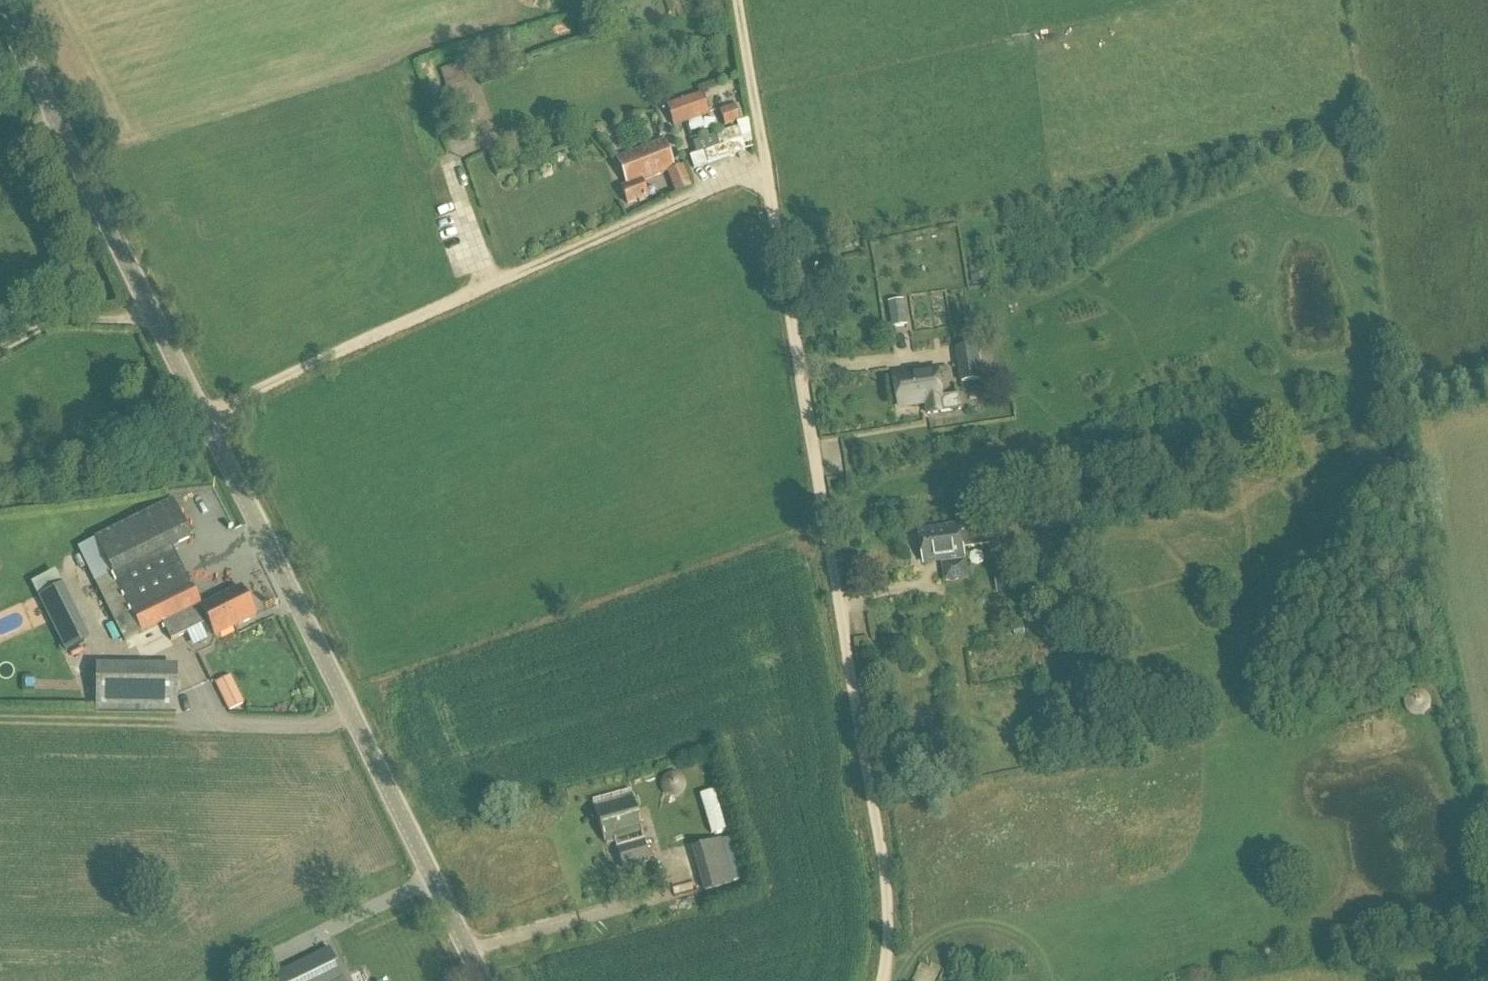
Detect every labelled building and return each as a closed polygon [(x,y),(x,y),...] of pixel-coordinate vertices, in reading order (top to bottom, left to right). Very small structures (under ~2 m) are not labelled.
[(447,93),(459,128),(460,128),(463,138),(480,132),(477,122),(480,121),(468,86),(447,93)] [(667,105),(674,127),(709,116),(702,94),(667,105)] [(731,124),(746,119),(741,104),(726,109),(731,124)] [(738,129),(692,144),(696,155),(689,158),(693,169),(745,152),(741,140),(742,140),(738,129)] [(616,159),(627,186),(622,188),(629,203),(647,196),(641,182),(674,168),(663,140),(616,159)] [(889,304),(892,328),(906,326),(902,302),(889,304)] [(956,349),(961,383),(983,380),(978,346),(956,349)] [(896,376),(901,408),(927,404),(929,415),(961,410),(959,396),(943,399),(939,369),(896,376)] [(112,574),(140,632),(162,621),(171,640),(209,621),(216,635),(254,617),(240,587),(200,606),(171,545),(190,536),(172,500),(95,538),(113,574),(112,574)] [(962,524),(965,545),(989,543),(986,521),(962,524)] [(922,532),(926,562),(942,560),(946,584),(970,581),(965,545),(962,524),(947,527),(947,529),(922,532)] [(44,586),(70,641),(90,632),(64,576),(44,586)] [(180,707),(180,668),(98,667),(97,705),(180,707)] [(224,702),(230,712),(245,704),(240,694),(224,702)] [(681,775),(670,785),(682,798),(693,789),(681,775)] [(595,807),(606,844),(615,841),(623,868),(651,861),(632,796),(595,807)] [(693,847),(705,892),(733,885),(721,840),(693,847)] [(278,980),(343,980),(345,980),(329,949),(276,975),(278,980)]
